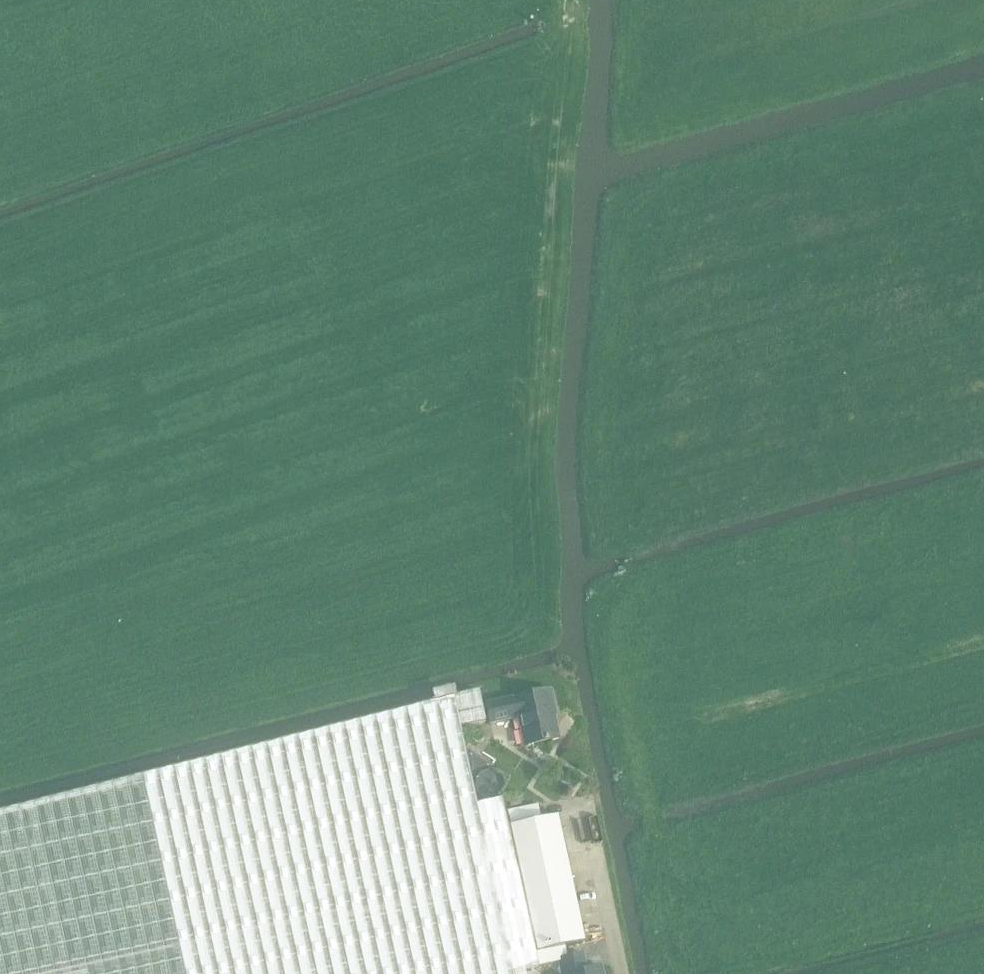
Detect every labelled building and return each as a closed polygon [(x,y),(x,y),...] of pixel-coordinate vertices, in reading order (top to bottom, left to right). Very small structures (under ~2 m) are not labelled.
[(487,705),(491,726),(519,720),(524,747),(559,740),(552,709),(555,709),(551,692),(511,701),(487,705)] [(0,814),(0,973),(516,973),(539,969),(539,965),(536,953),(508,827),(505,814),(503,801),(477,806),(461,729),(486,724),(479,693),(0,814)] [(518,798),(511,800),(508,801),(509,808),(520,806),(518,798)] [(540,806),(505,814),(508,827),(511,827),(543,820),(540,806)] [(511,827),(508,827),(536,953),(584,943),(557,817),(543,820),(511,827)] [(601,969),(586,973),(582,956),(558,961),(561,973),(603,973),(601,969)]
